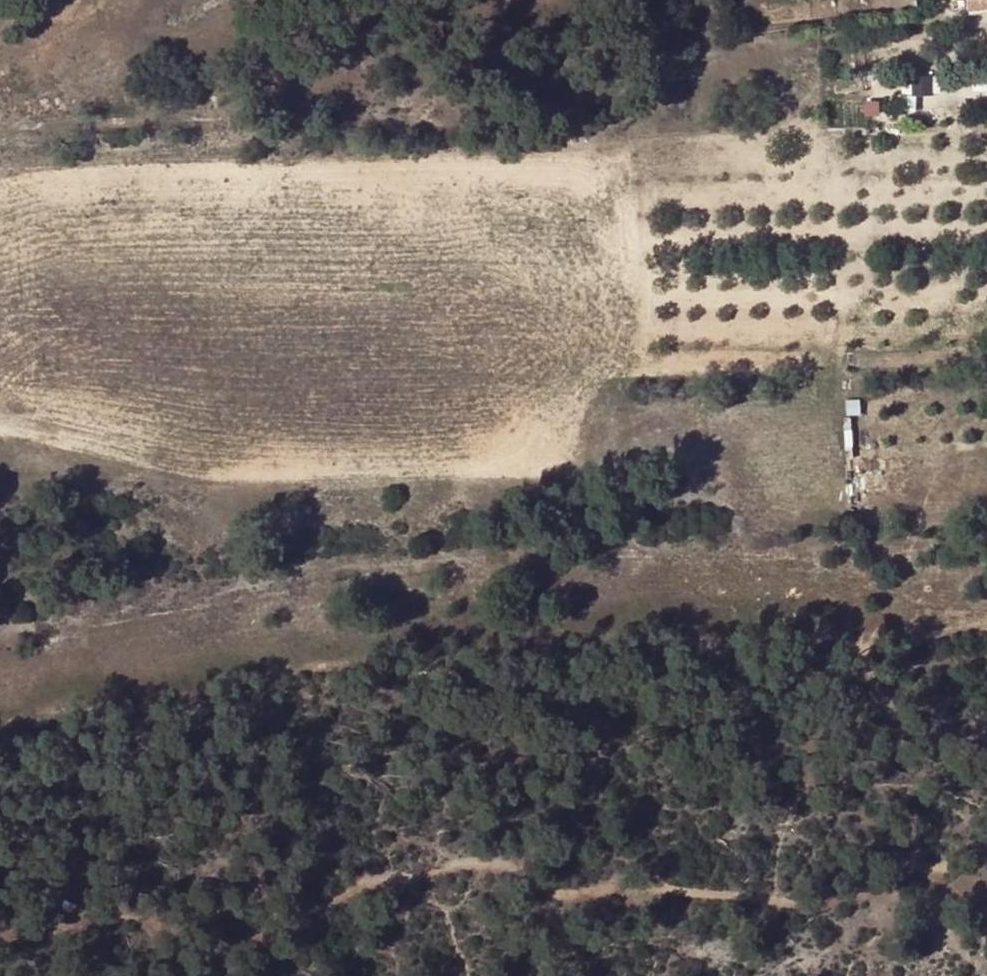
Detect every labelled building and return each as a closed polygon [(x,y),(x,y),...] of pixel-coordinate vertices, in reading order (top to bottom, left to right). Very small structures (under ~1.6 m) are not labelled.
[(986,11),(986,0),(972,0),(973,13),(986,11)] [(973,13),(974,29),(986,29),(986,11),(973,13)]
